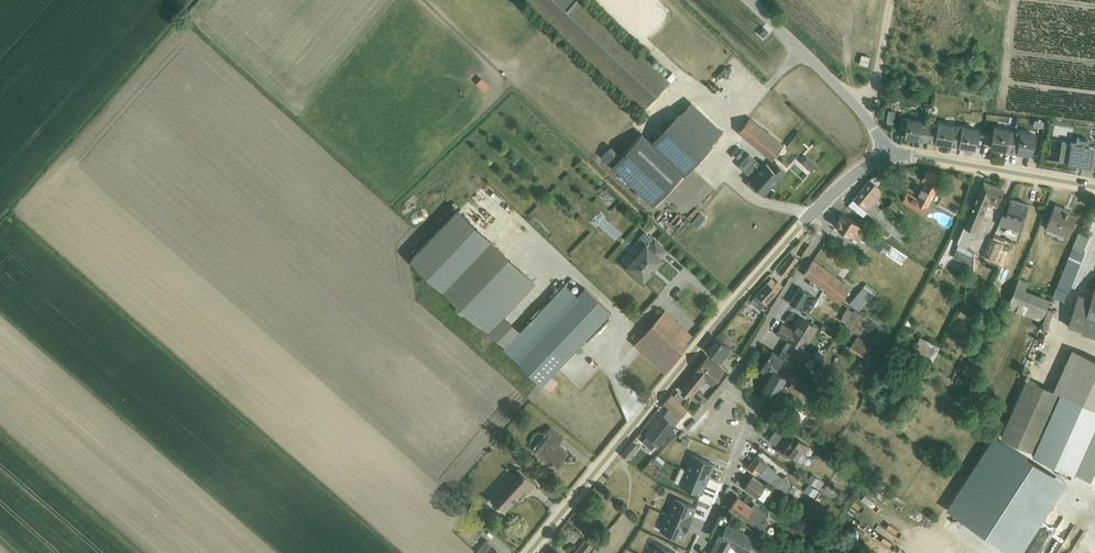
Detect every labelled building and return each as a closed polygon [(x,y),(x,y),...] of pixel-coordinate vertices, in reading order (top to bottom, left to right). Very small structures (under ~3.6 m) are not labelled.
[(530,5),(642,112),(672,81),(587,0),(535,0),(530,5)] [(611,147),(602,157),(623,177),(653,206),(683,174),(684,175),(713,145),(712,144),(723,132),(692,102),(680,114),(679,113),(652,142),(643,134),(621,156),(611,147)] [(750,117),(738,132),(772,160),(784,145),(750,117)] [(927,141),(930,123),(929,123),(909,119),(902,118),(900,129),(906,130),(904,137),(926,141),(927,141)] [(930,123),(927,141),(950,145),(951,145),(954,127),(955,125),(938,122),(938,124),(930,123)] [(1035,135),(1035,137),(1041,138),(1043,125),(1041,125),(1037,124),(1035,135)] [(954,127),(951,145),(975,150),(979,129),(955,125),(954,127)] [(1011,153),(1015,131),(995,128),(991,148),(997,149),(997,151),(1008,153),(1011,153)] [(1015,131),(1011,153),(1025,155),(1025,154),(1032,155),(1035,137),(1035,135),(1015,131)] [(1058,161),(1068,163),(1090,167),(1094,167),(1094,147),(1089,146),(1090,141),(1077,139),(1076,145),(1062,142),(1058,161)] [(749,154),(738,166),(753,179),(758,182),(753,189),(763,197),(767,191),(768,191),(786,171),(774,161),(767,169),(749,154)] [(807,154),(803,159),(813,169),(818,164),(807,154)] [(907,192),(901,202),(919,212),(922,215),(927,207),(928,207),(938,187),(943,177),(927,170),(922,181),(925,183),(923,188),(921,187),(918,194),(919,195),(917,198),(907,192)] [(852,201),(849,204),(863,216),(867,212),(870,215),(901,242),(910,232),(879,205),(882,202),(878,199),(885,191),(877,185),(884,179),(877,174),(870,180),(852,201)] [(959,245),(953,258),(973,266),(973,253),(967,250),(975,231),(977,232),(989,203),(997,206),(1004,191),(983,182),(957,244),(959,245)] [(1002,214),(998,225),(1020,231),(1028,204),(1011,199),(1006,215),(1002,214)] [(893,201),(887,206),(895,214),(893,216),(899,221),(906,214),(893,201)] [(1055,205),(1046,228),(1068,237),(1077,216),(1064,212),(1065,209),(1055,205)] [(443,291),(491,240),(458,209),(411,260),(443,291)] [(700,213),(691,223),(698,229),(707,219),(700,213)] [(843,213),(835,225),(859,241),(867,229),(861,225),(843,213)] [(645,244),(627,265),(644,280),(651,272),(656,267),(656,266),(663,258),(660,256),(666,250),(644,230),(638,238),(645,244)] [(1056,286),(1052,296),(1064,301),(1067,291),(1069,292),(1084,255),(1082,254),(1089,236),(1079,232),(1073,245),(1056,286)] [(871,233),(865,243),(880,252),(883,247),(889,251),(892,246),(871,233)] [(994,235),(985,257),(1000,263),(1008,246),(1004,244),(1006,240),(994,235)] [(491,240),(443,291),(478,323),(479,322),(505,347),(504,348),(550,392),(559,383),(551,376),(612,313),(584,287),(576,295),(565,284),(520,331),(505,316),(536,283),(491,240)] [(617,264),(629,249),(622,244),(611,258),(617,264)] [(906,261),(906,254),(897,253),(897,260),(906,261)] [(779,268),(777,271),(785,277),(798,259),(791,254),(779,268)] [(812,261),(803,273),(842,300),(851,287),(812,261)] [(1025,265),(1008,308),(1041,322),(1043,317),(1050,300),(1025,290),(1033,269),(1025,265)] [(951,273),(949,279),(955,282),(958,276),(951,273)] [(771,278),(750,301),(760,310),(783,286),(777,281),(776,282),(771,278)] [(861,290),(848,303),(859,312),(872,297),(867,293),(871,288),(863,283),(859,288),(861,290)] [(1068,327),(1081,331),(1080,333),(1094,337),(1094,285),(1091,298),(1078,294),(1068,327)] [(800,287),(790,303),(808,314),(818,299),(800,287)] [(657,318),(685,343),(693,335),(665,310),(657,318)] [(647,331),(677,359),(688,345),(685,343),(657,318),(653,314),(642,327),(647,331)] [(787,341),(805,351),(818,328),(800,316),(793,331),(782,324),(778,330),(776,334),(787,341)] [(841,323),(837,328),(841,330),(844,326),(844,325),(848,320),(845,317),(841,323)] [(677,359),(647,331),(634,344),(666,373),(677,359)] [(724,332),(719,338),(726,343),(731,337),(724,332)] [(857,337),(849,348),(868,361),(876,350),(857,337)] [(920,337),(913,352),(933,362),(941,347),(920,337)] [(717,338),(707,351),(720,361),(725,356),(729,359),(728,360),(735,365),(742,356),(717,338)] [(805,351),(787,341),(779,354),(772,350),(760,371),(769,377),(761,391),(775,399),(787,377),(777,371),(784,358),(787,360),(791,353),(804,361),(809,353),(805,351)] [(824,357),(828,350),(821,346),(816,353),(824,357)] [(1034,452),(1032,456),(1075,474),(1076,472),(1094,481),(1094,359),(1072,349),(1053,390),(1061,394),(1034,452)] [(707,356),(680,388),(691,397),(706,379),(713,385),(724,371),(707,356)] [(1061,394),(1053,390),(1027,379),(1008,421),(1000,438),(1034,452),(1061,394)] [(674,396),(683,404),(687,400),(678,391),(674,395),(674,396)] [(959,391),(953,400),(960,405),(966,396),(959,391)] [(683,404),(674,396),(672,394),(663,403),(679,419),(688,409),(683,404)] [(795,407),(787,417),(797,426),(806,415),(795,407)] [(647,435),(642,441),(652,449),(657,443),(659,445),(675,424),(662,414),(646,434),(647,435)] [(900,415),(895,423),(904,429),(909,421),(900,415)] [(551,427),(534,448),(537,450),(536,451),(557,469),(565,460),(563,458),(568,452),(566,450),(560,445),(565,438),(551,427)] [(777,428),(768,440),(779,448),(777,451),(786,458),(789,455),(801,463),(806,456),(805,455),(810,447),(781,427),(780,427),(779,427),(778,427),(777,428)] [(627,448),(633,453),(639,445),(633,441),(627,448)] [(977,462),(947,508),(977,528),(1024,457),(1000,442),(984,467),(977,462)] [(633,453),(627,448),(626,450),(625,451),(621,455),(627,460),(633,453)] [(685,469),(708,479),(715,463),(692,454),(685,469)] [(757,456),(748,467),(790,498),(796,490),(791,487),(786,476),(783,477),(777,473),(776,471),(757,456)] [(653,477),(660,471),(652,460),(645,466),(653,477)] [(512,474),(489,498),(505,513),(526,490),(529,492),(536,484),(518,468),(516,469),(514,468),(510,472),(512,474)] [(708,479),(685,469),(679,484),(702,494),(708,479)] [(758,497),(766,485),(753,475),(743,489),(757,499),(758,497)] [(812,475),(807,481),(820,490),(824,483),(812,475)] [(808,483),(804,490),(814,497),(819,491),(808,483)] [(766,485),(758,497),(764,501),(772,489),(766,485)] [(666,514),(689,524),(692,517),(692,516),(696,507),(673,497),(666,514)] [(738,497),(730,508),(762,531),(767,524),(763,521),(768,514),(754,504),(751,507),(738,497)] [(689,524),(666,514),(659,530),(682,540),(686,530),(686,531),(689,524)] [(474,521),(469,526),(479,536),(484,530),(474,521)] [(992,542),(1006,552),(1011,552),(1028,532),(1020,525),(1017,528),(1009,522),(992,542)] [(710,552),(734,552),(735,550),(741,552),(753,552),(759,541),(727,524),(725,529),(723,528),(716,540),(717,540),(710,552)] [(587,540),(594,546),(599,539),(592,534),(587,540)] [(587,540),(584,538),(573,552),(588,552),(594,546),(587,540)] [(477,551),(478,552),(502,552),(492,545),(487,540),(477,551)] [(676,552),(654,542),(649,552),(676,552)]
